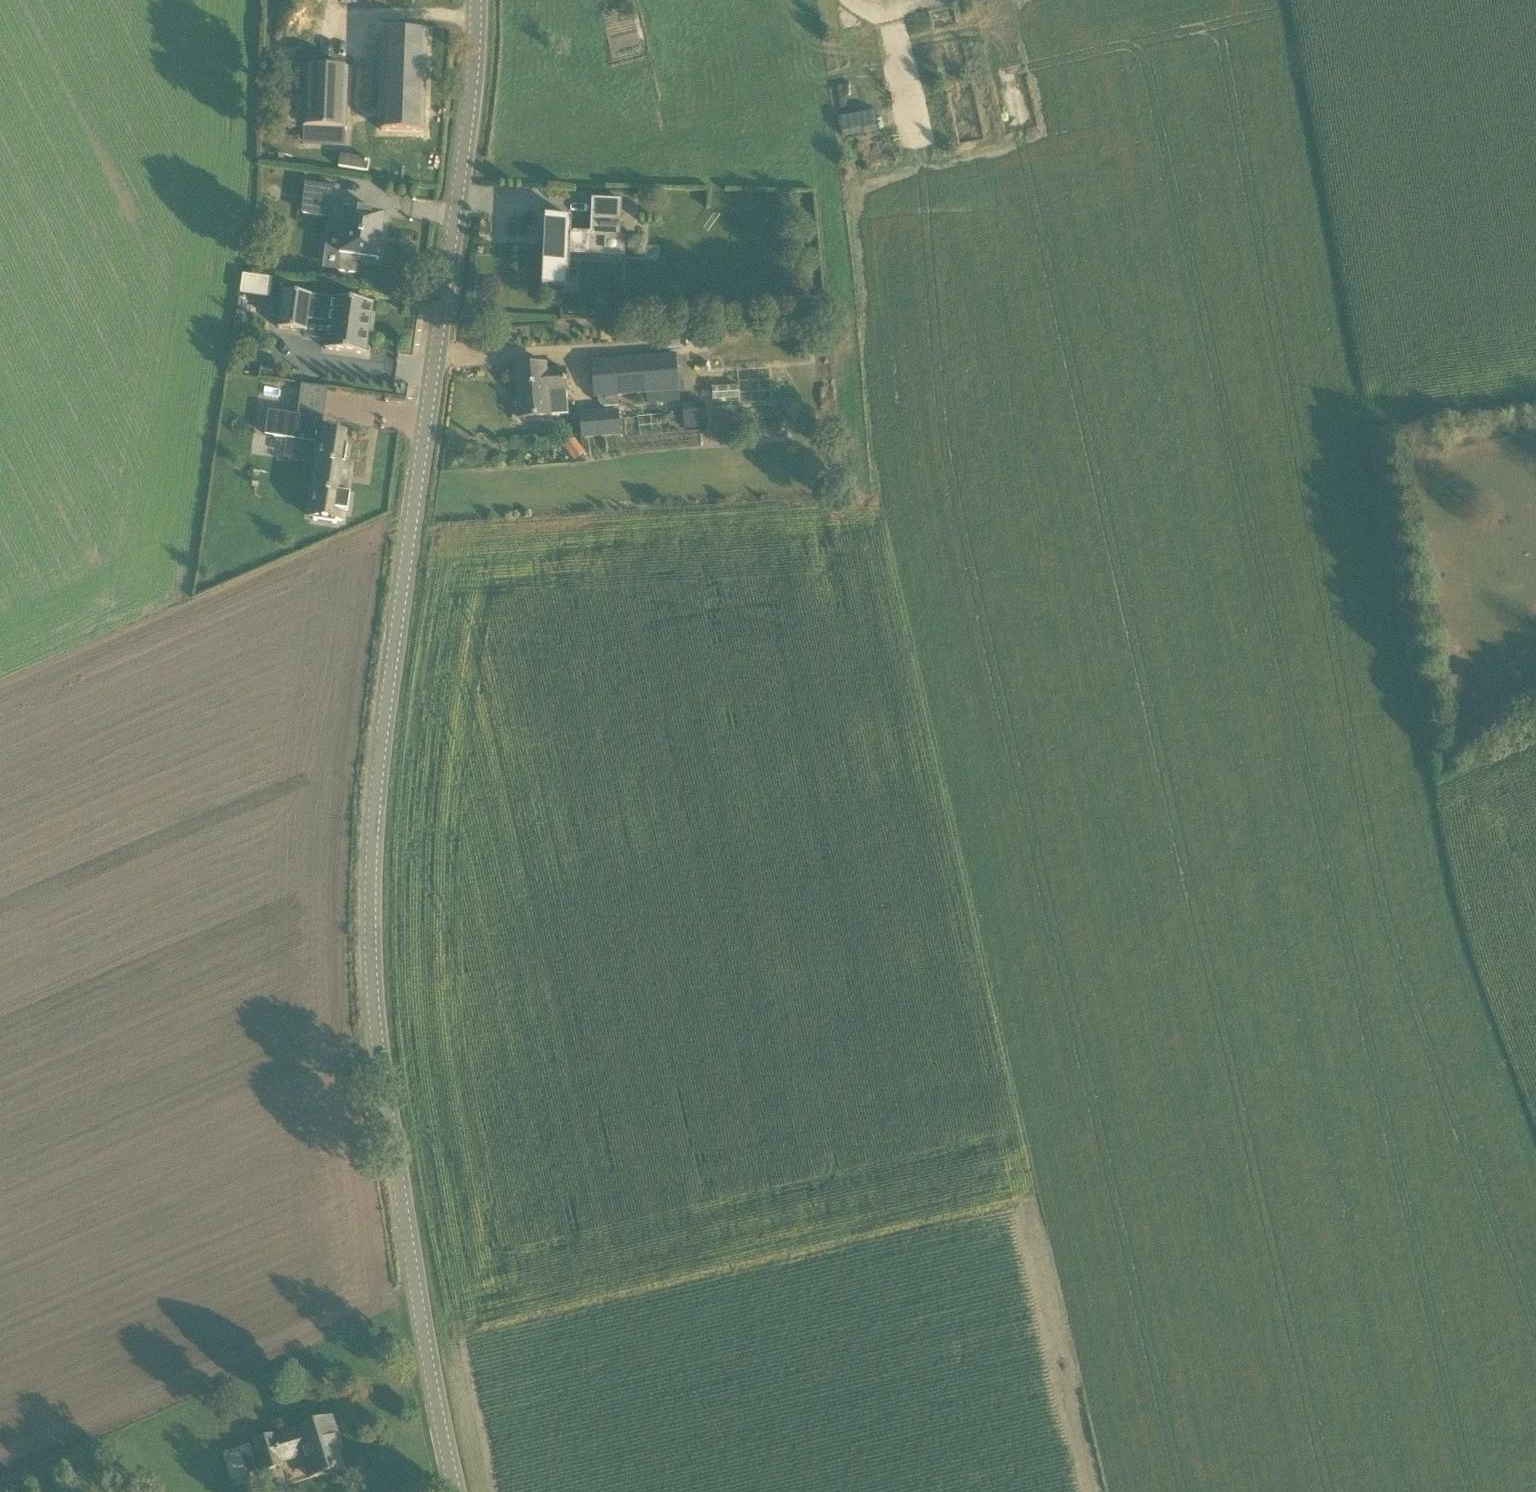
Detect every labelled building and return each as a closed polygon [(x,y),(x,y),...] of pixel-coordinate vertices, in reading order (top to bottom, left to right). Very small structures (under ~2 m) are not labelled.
[(382,131),(424,133),(428,33),(386,31),(382,131)] [(306,68),(303,128),(345,130),(348,70),(306,68)] [(342,237),(338,271),(356,274),(358,258),(362,259),(362,262),(375,263),(375,260),(379,261),(383,233),(382,233),(384,217),(371,215),(371,213),(360,212),(360,214),(336,211),(339,190),(307,185),(303,214),(330,218),(328,235),(342,237)] [(567,215),(538,214),(537,234),(545,234),(542,288),(569,289),(570,253),(625,256),(626,238),(620,238),(622,201),(592,200),(590,235),(571,234),(572,219),(567,219),(567,215)] [(274,279),(243,274),(241,294),(271,298),(271,296),(274,279)] [(274,279),(271,296),(279,297),(281,280),(274,279)] [(372,307),(332,301),(332,303),(310,300),(310,298),(283,294),(278,330),(305,334),(307,323),(329,326),(325,352),(365,357),(372,307)] [(594,398),(598,398),(599,403),(601,406),(605,408),(619,407),(618,396),(646,394),(647,404),(680,402),(676,355),(591,362),(594,398)] [(515,368),(519,419),(568,415),(565,370),(547,371),(546,365),(515,368)] [(705,428),(704,403),(684,404),(685,429),(705,428)] [(581,438),(621,435),(619,411),(579,414),(581,438)] [(312,435),(314,421),(267,414),(263,438),(317,446),(307,519),(313,519),(312,523),(335,526),(335,523),(341,523),(342,514),(347,515),(349,498),(345,497),(346,486),(344,486),(346,475),(348,476),(349,467),(344,466),(346,450),(341,449),(343,437),(319,434),(319,436),(312,435)] [(579,446),(568,454),(575,464),(586,455),(579,446)] [(333,1418),(296,1430),(296,1431),(274,1437),(274,1436),(255,1442),(264,1472),(283,1466),(280,1456),(302,1450),(311,1479),(343,1468),(334,1438),(339,1437),(333,1418)]
